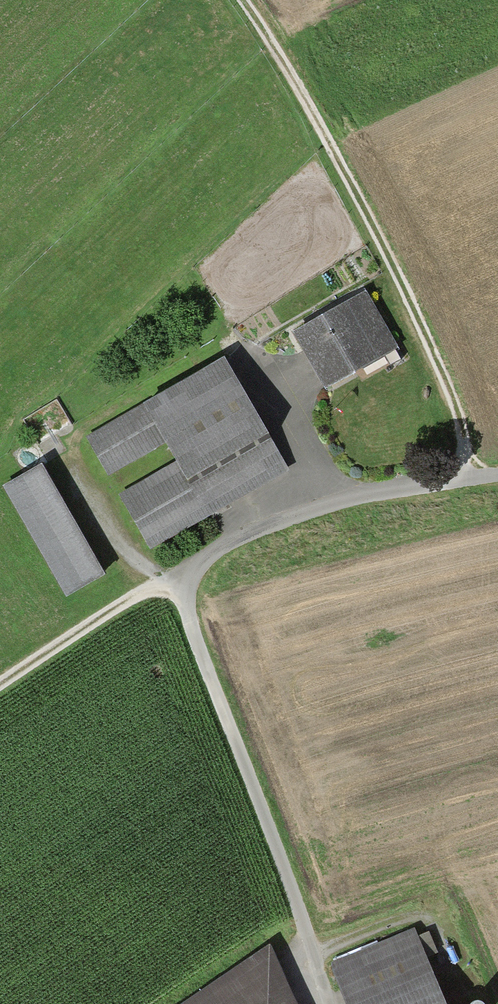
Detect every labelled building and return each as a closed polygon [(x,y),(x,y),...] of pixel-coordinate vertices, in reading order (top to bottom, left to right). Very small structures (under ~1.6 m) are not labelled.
[(320,389),(395,350),(365,293),(345,303),(290,332),(320,389)] [(151,544),(285,467),(224,362),(90,440),(151,544)] [(64,591),(101,570),(44,466),(6,486),(64,591)] [(420,930),(331,962),(347,1003),(446,1003),(420,930)] [(269,949),(190,1003),(289,1003),(269,949)]
